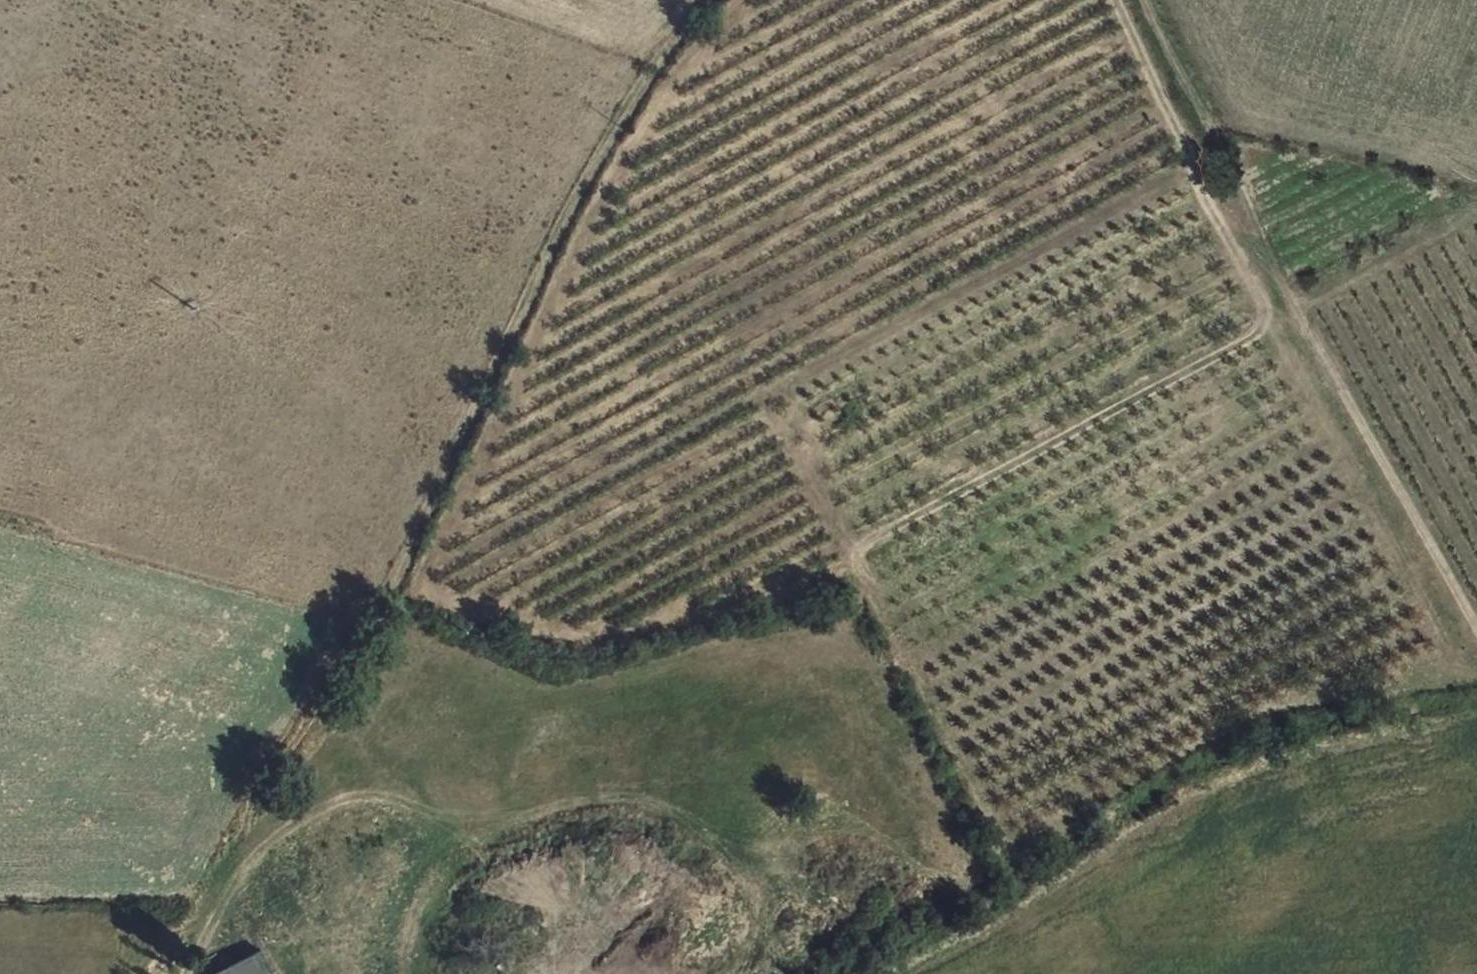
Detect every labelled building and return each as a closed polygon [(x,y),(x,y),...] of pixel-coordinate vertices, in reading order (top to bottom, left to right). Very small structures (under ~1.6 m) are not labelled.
[(222,973),(272,973),(267,958),(222,973)]
